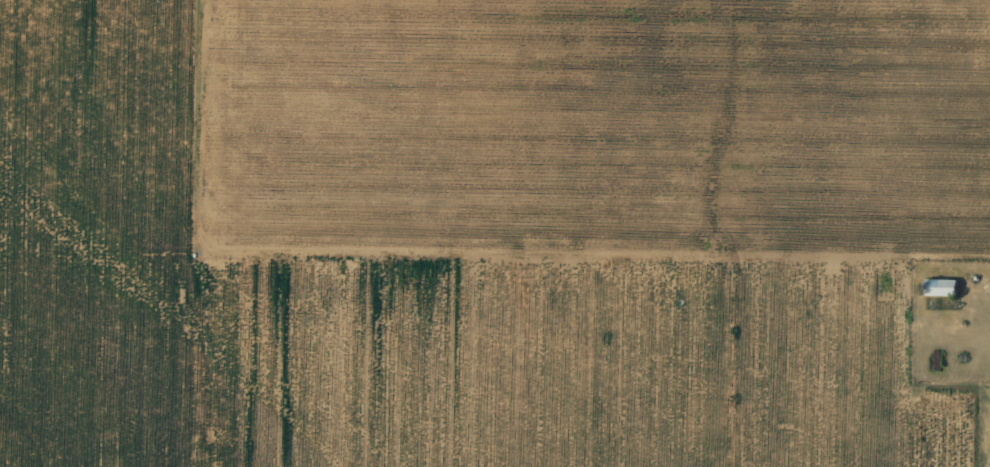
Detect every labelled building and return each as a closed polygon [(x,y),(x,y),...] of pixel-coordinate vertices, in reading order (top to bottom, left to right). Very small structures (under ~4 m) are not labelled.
[(923,296),(956,296),(957,280),(924,279),(923,296)]
